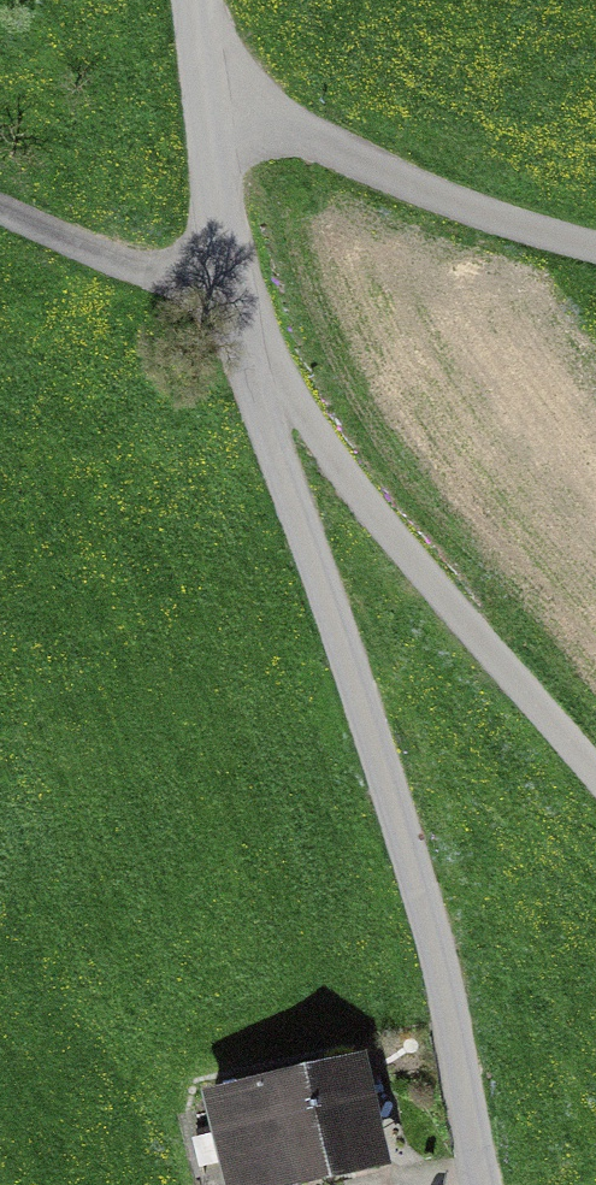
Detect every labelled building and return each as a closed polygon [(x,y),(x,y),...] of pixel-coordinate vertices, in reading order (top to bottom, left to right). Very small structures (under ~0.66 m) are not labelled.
[(217,1107),(233,1184),(285,1184),(379,1163),(359,1072),(217,1107)]
